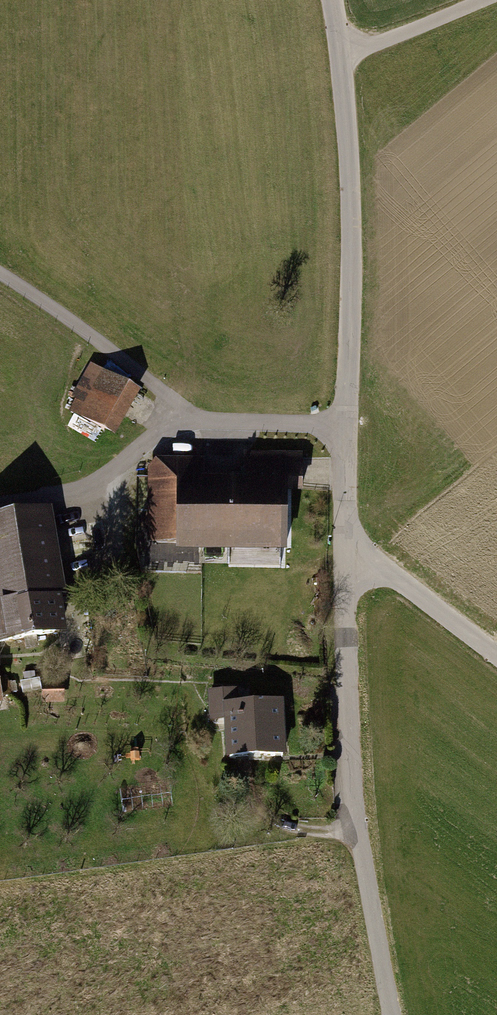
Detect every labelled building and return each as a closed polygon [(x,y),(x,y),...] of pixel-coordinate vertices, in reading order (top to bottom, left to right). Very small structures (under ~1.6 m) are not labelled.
[(99,371),(72,412),(113,439),(140,398),(99,371)] [(296,464),(172,464),(172,550),(294,549),(296,464)] [(0,528),(0,645),(2,654),(78,640),(57,518),(0,528)] [(16,663),(0,665),(0,712),(22,710),(16,663)] [(311,756),(311,698),(241,698),(241,756),(311,756)]
